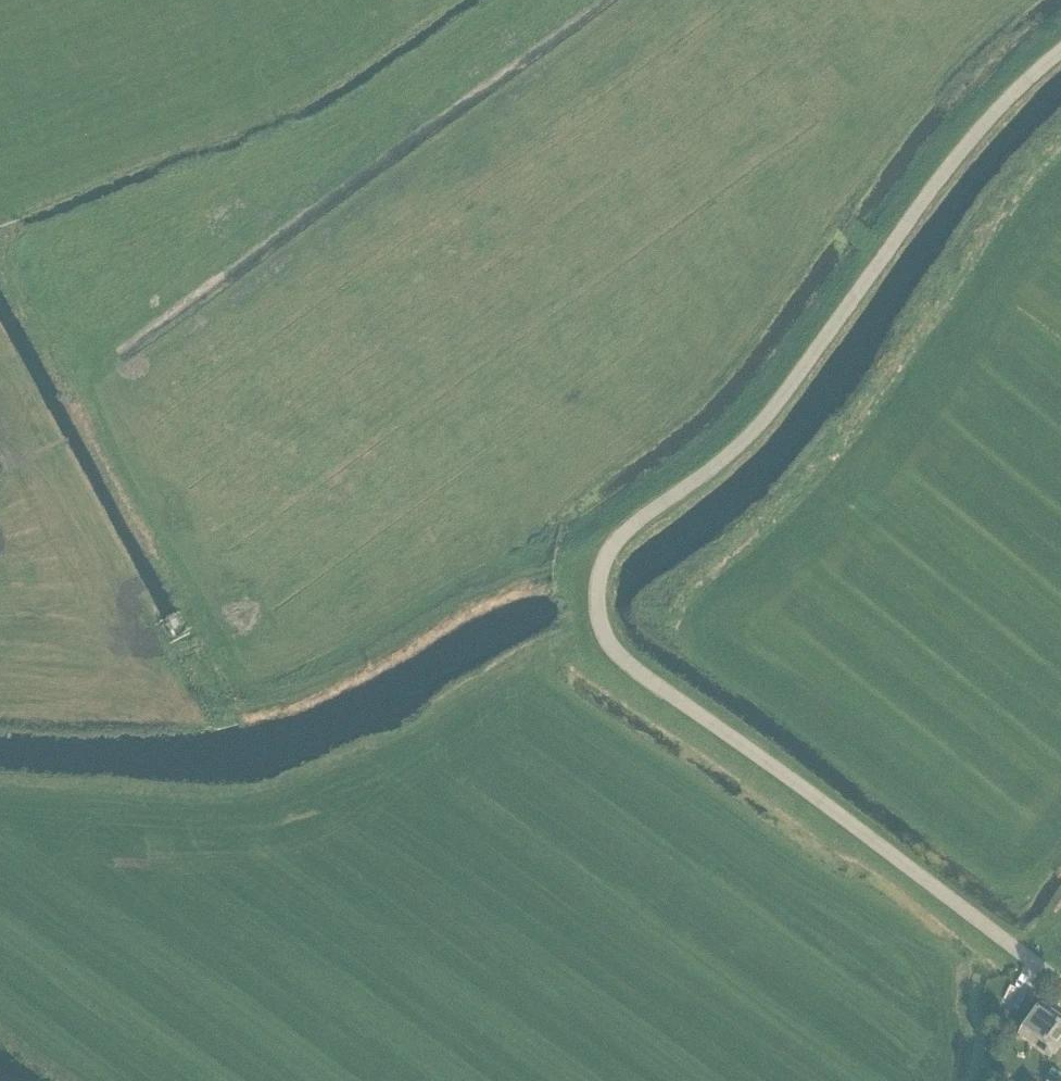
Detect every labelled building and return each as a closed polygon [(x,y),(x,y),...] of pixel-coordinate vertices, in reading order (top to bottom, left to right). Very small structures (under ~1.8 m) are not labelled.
[(1060,1047),(1060,1019),(1042,1006),(1019,1038),(1051,1061),(1060,1047)]
